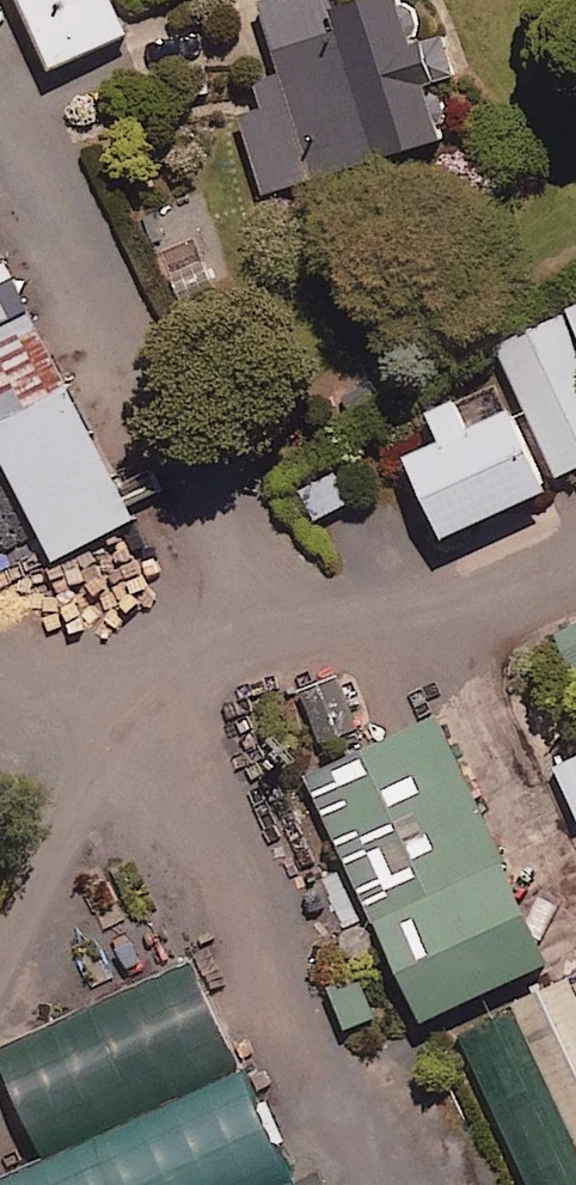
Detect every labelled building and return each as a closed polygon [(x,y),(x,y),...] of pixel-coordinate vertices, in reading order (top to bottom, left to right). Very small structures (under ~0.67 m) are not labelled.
[(109,0),(12,0),(41,64),(122,28),(109,0)] [(391,0),(327,0),(324,1),(331,22),(267,43),(275,66),(249,74),(258,101),(233,109),(259,188),(436,129),(418,74),(427,70),(414,29),(402,33),(391,0)] [(488,337),(551,473),(575,461),(575,296),(488,337)] [(133,511),(27,299),(3,311),(0,306),(0,464),(45,555),(133,511)] [(538,479),(500,397),(395,445),(433,527),(538,479)] [(575,667),(575,614),(557,622),(575,667)] [(544,958),(429,711),(299,771),(415,1018),(544,958)] [(556,759),(575,806),(575,750),(556,759)] [(185,957),(0,1042),(0,1071),(39,1154),(0,1172),(0,1184),(291,1184),(185,957)] [(507,1002),(575,1150),(575,999),(565,975),(507,1002)]
